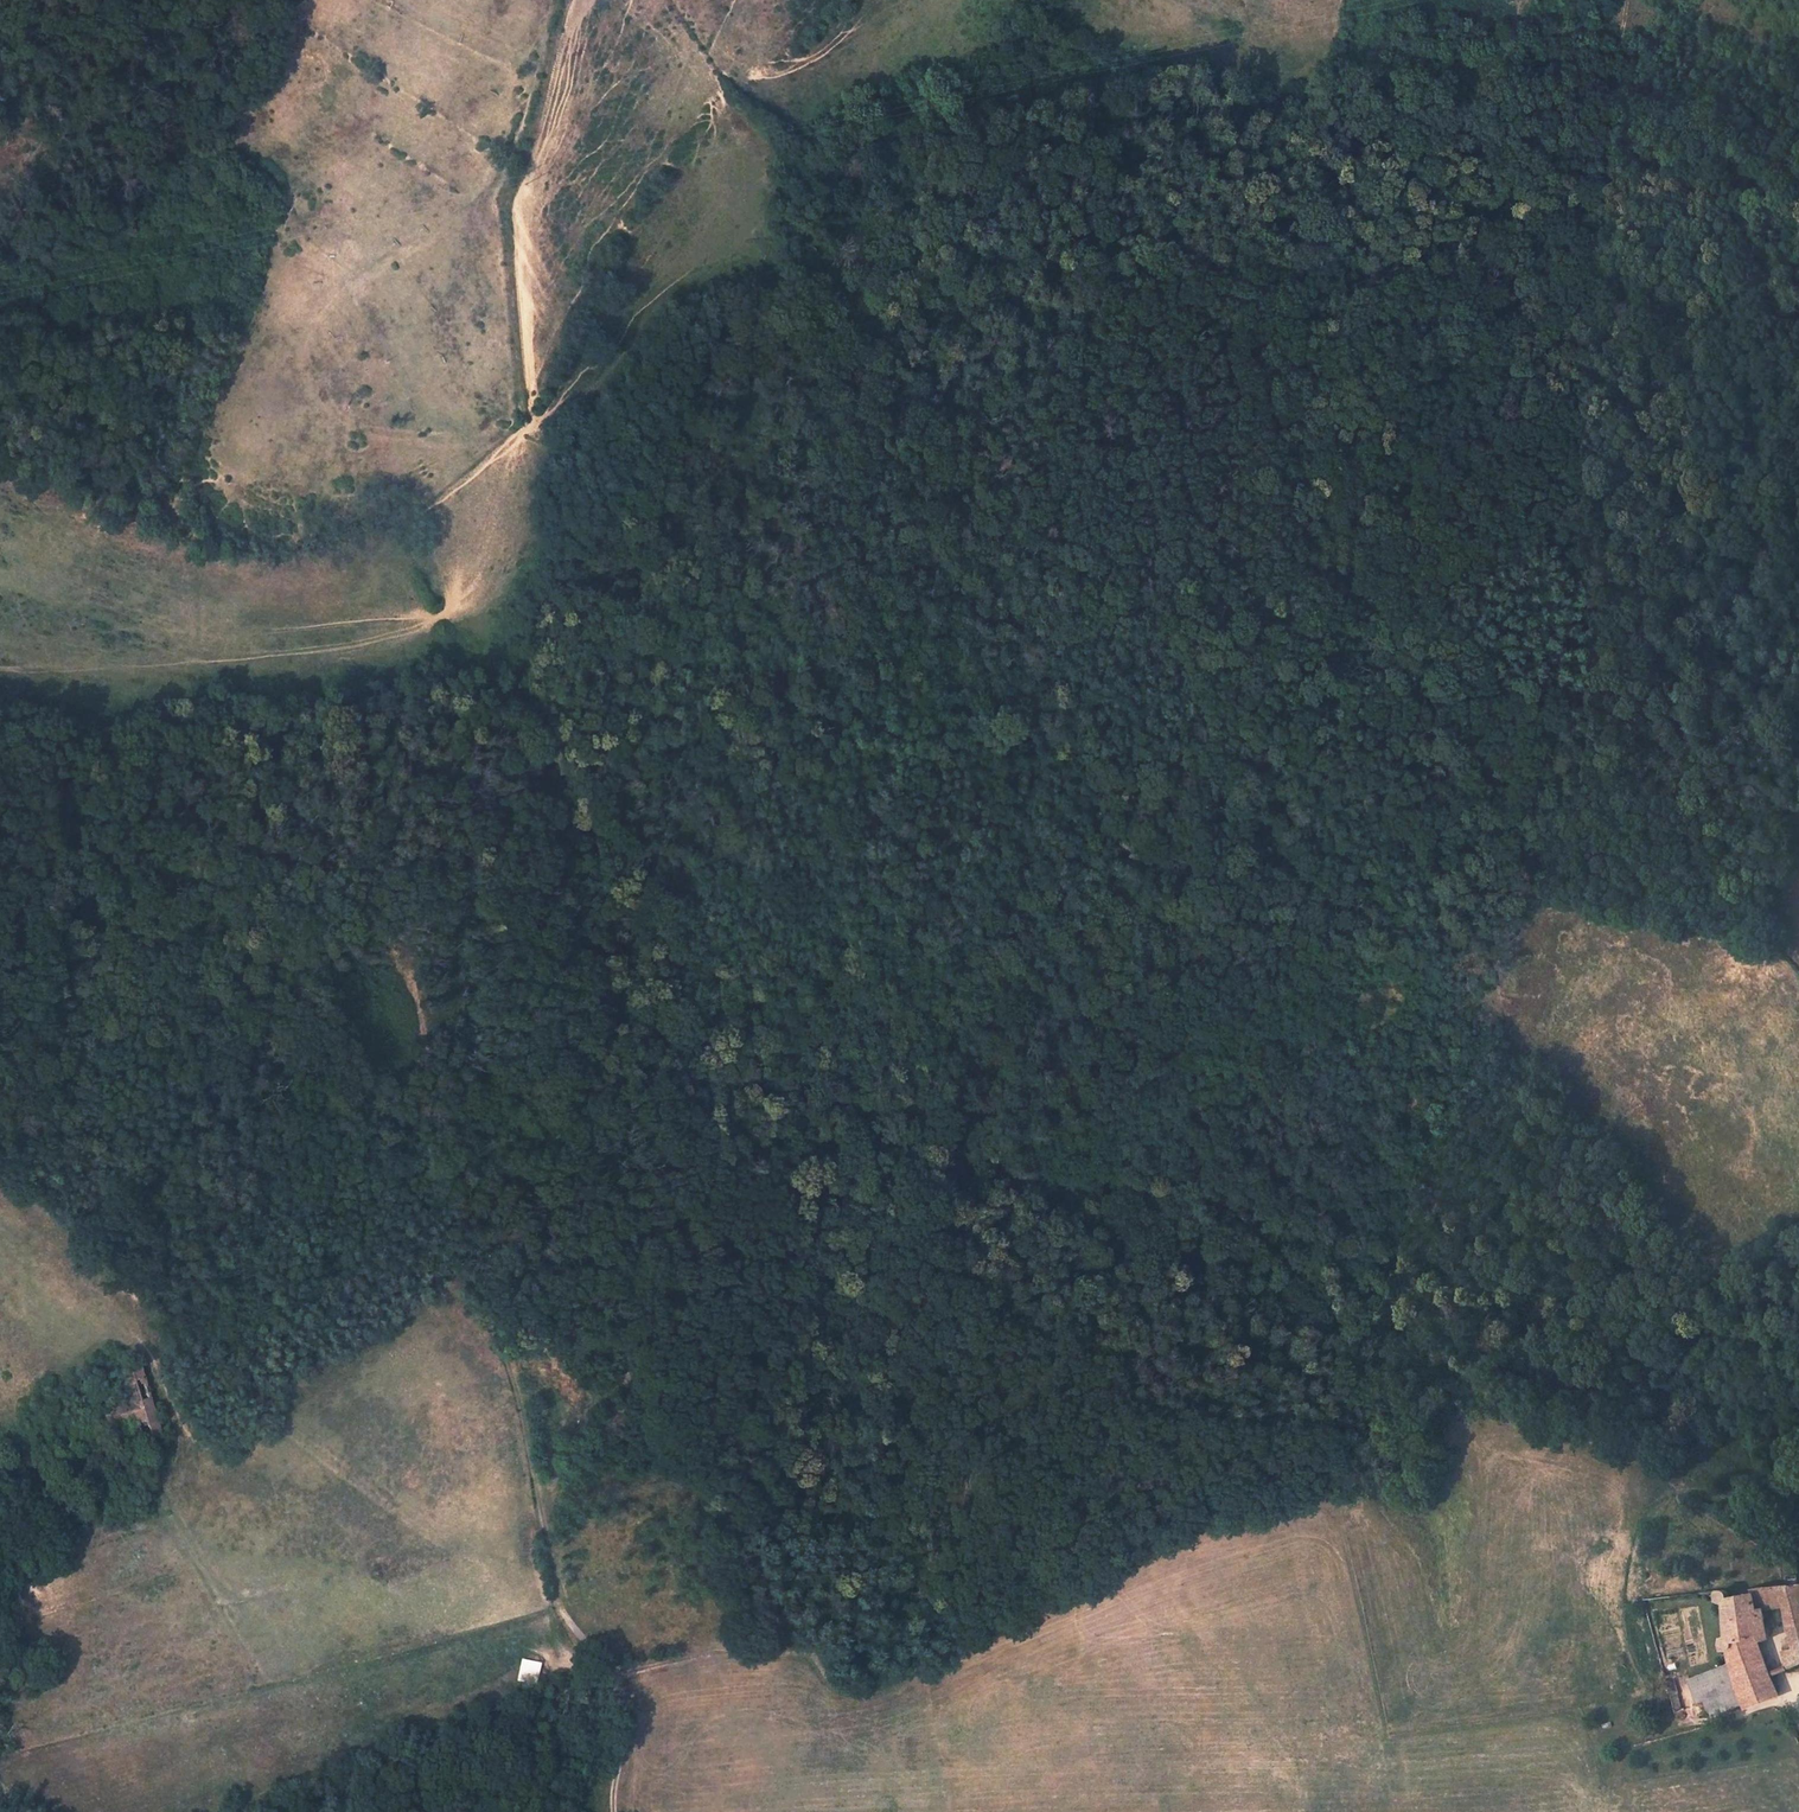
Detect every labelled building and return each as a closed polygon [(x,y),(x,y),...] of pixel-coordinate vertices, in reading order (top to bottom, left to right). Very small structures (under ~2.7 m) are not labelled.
[(154,1444),(156,1450),(168,1446),(161,1432),(136,1358),(117,1365),(121,1377),(118,1379),(124,1398),(98,1407),(102,1419),(128,1411),(140,1447),(154,1444)] [(1718,1588),(1713,1590),(1712,1593),(1712,1597),(1715,1601),(1720,1602),(1725,1633),(1720,1635),(1718,1639),(1717,1643),(1719,1649),(1724,1652),(1728,1652),(1730,1660),(1744,1701),(1745,1704),(1778,1691),(1756,1639),(1760,1641),(1763,1642),(1767,1639),(1769,1636),(1769,1633),(1768,1629),(1765,1626),(1760,1625),(1764,1614),(1761,1607),(1784,1602),(1791,1632),(1784,1635),(1788,1648),(1784,1649),(1789,1664),(1798,1661),(1798,1579),(1797,1580),(1795,1570),(1782,1571),(1785,1581),(1748,1586),(1747,1591),(1727,1594),(1725,1590),(1724,1588),(1721,1587),(1718,1588)] [(522,1658),(518,1675),(538,1679),(542,1661),(522,1658)] [(1744,1701),(1730,1660),(1687,1674),(1696,1696),(1708,1692),(1714,1710),(1744,1701)] [(1774,1677),(1788,1673),(1785,1663),(1771,1667),(1774,1677)]
